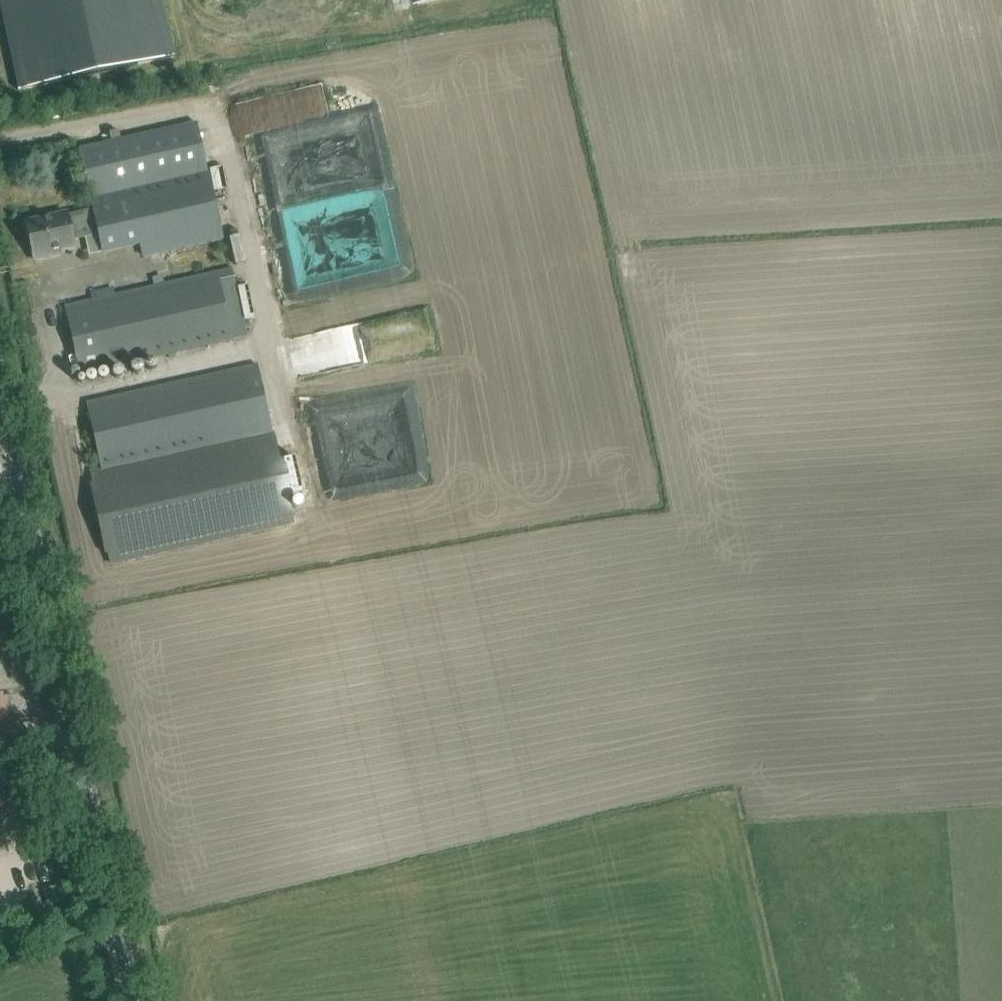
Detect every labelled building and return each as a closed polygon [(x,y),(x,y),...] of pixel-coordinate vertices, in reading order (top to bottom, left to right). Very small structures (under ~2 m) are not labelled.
[(20,90),(174,57),(162,0),(0,0),(20,90)] [(197,122),(99,144),(80,148),(93,208),(91,208),(96,230),(98,230),(103,252),(140,243),(143,256),(163,251),(223,238),(208,171),(197,122)] [(96,230),(91,208),(67,214),(67,213),(26,222),(34,255),(75,246),(72,235),(96,230)] [(85,293),(69,296),(71,305),(60,307),(61,311),(66,310),(80,373),(247,335),(232,268),(87,301),(85,293)] [(258,363),(106,398),(87,402),(92,426),(83,428),(87,447),(97,445),(102,468),(102,469),(273,431),(258,363)] [(293,522),(273,431),(102,469),(102,468),(91,470),(112,563),(293,522)] [(2,695),(0,695),(0,732),(8,730),(2,695)] [(9,816),(7,807),(3,808),(0,794),(0,818),(9,816)] [(59,888),(45,891),(49,909),(63,906),(59,888)]
